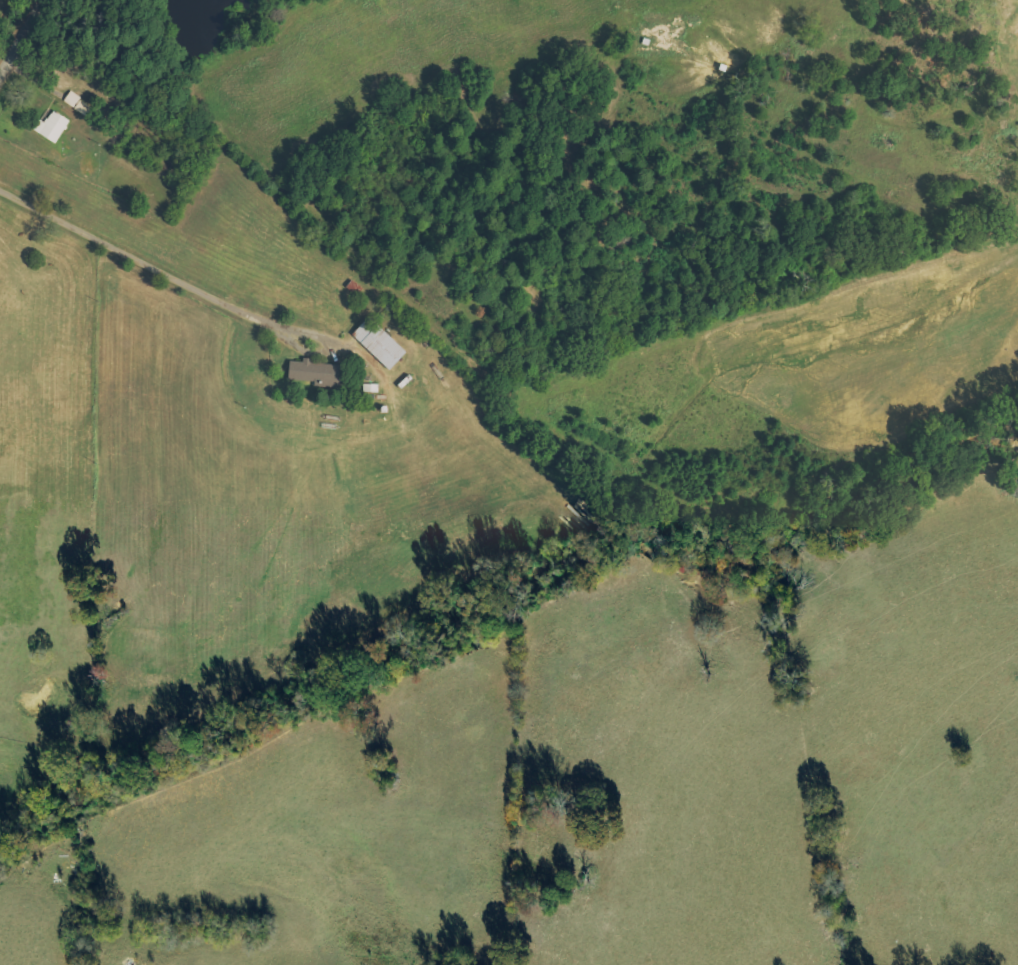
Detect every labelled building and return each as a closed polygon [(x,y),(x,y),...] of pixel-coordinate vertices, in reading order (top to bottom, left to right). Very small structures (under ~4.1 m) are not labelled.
[(64,102),(87,116),(93,106),(70,92),(64,102)] [(47,123),(41,119),(35,130),(58,143),(71,119),(54,109),(47,123)] [(392,370),(409,351),(371,315),(354,334),(392,370)] [(344,364),(314,363),(314,357),(304,357),(304,361),(290,360),(290,382),(343,384),(344,364)]
